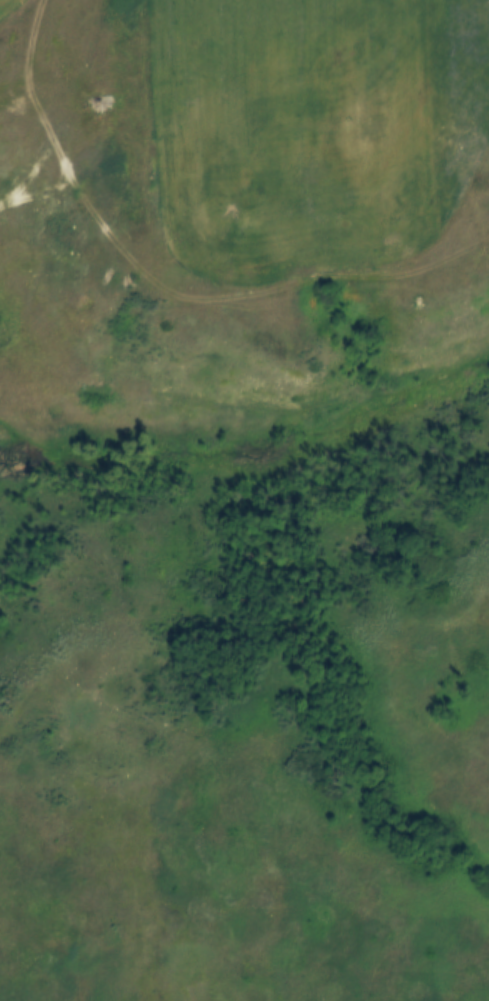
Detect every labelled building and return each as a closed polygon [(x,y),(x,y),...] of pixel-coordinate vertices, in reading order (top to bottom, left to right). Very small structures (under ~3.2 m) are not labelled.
[(102,97),(89,97),(89,109),(102,109),(102,97)]
